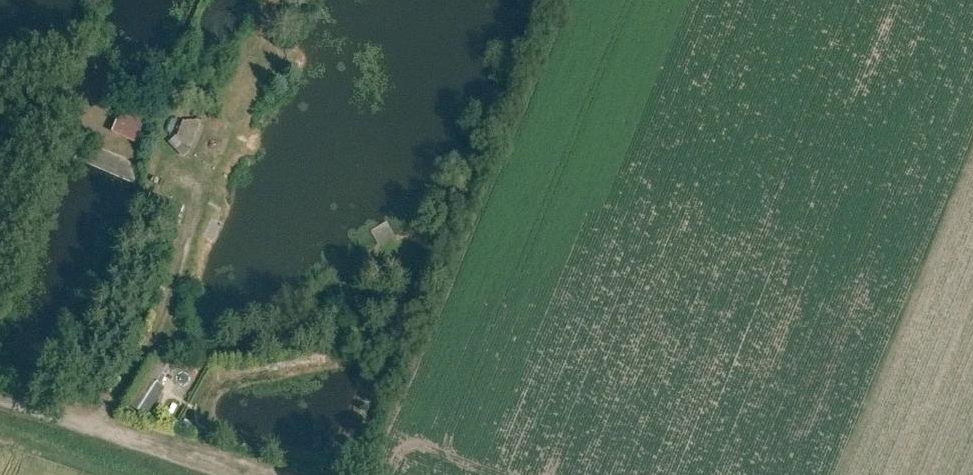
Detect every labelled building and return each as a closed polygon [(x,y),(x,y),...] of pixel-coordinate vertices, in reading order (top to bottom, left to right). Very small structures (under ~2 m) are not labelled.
[(117,133),(143,145),(156,116),(131,104),(117,133)] [(186,119),(181,142),(199,146),(203,122),(186,119)]
